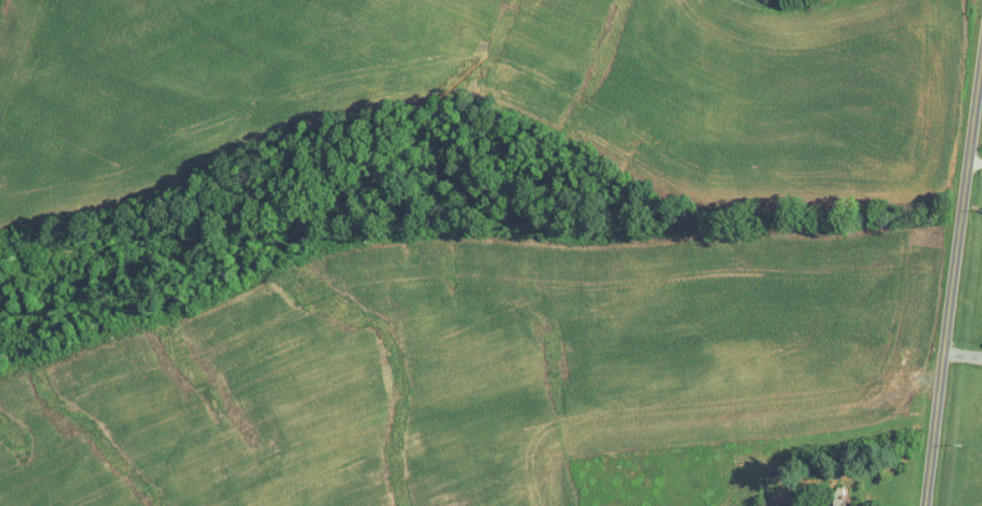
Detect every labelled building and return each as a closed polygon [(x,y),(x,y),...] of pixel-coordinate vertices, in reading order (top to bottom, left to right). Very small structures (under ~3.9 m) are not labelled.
[(828,489),(829,505),(844,505),(843,489),(828,489)]
